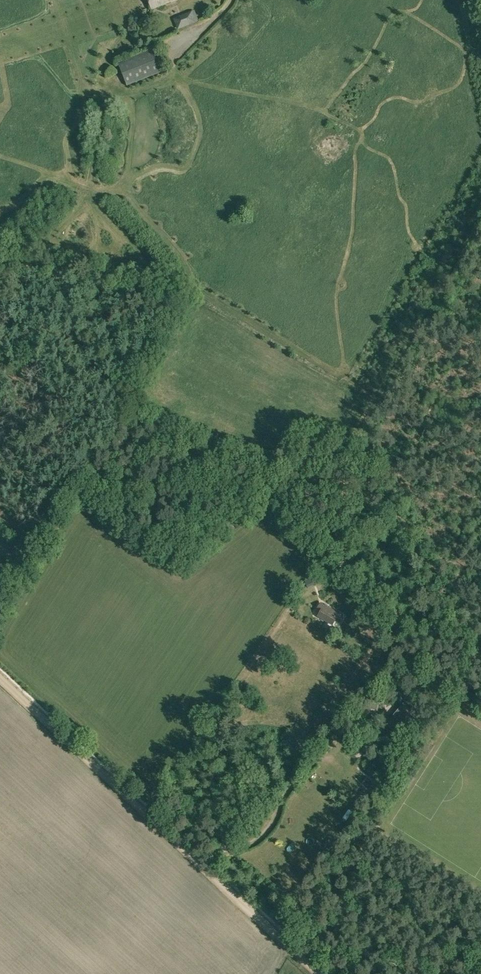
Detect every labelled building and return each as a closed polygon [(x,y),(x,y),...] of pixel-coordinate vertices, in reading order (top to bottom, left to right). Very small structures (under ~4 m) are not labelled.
[(152,8),(174,0),(149,0),(152,8)] [(199,11),(178,15),(181,26),(201,21),(199,11)] [(118,62),(127,86),(164,71),(155,48),(118,62)] [(307,588),(316,585),(313,577),(306,580),(304,581),(304,582),(307,588)] [(348,586),(353,590),(359,584),(354,579),(348,586)] [(317,616),(333,625),(340,613),(324,604),(317,616)] [(367,706),(378,708),(381,695),(369,693),(367,706)]
